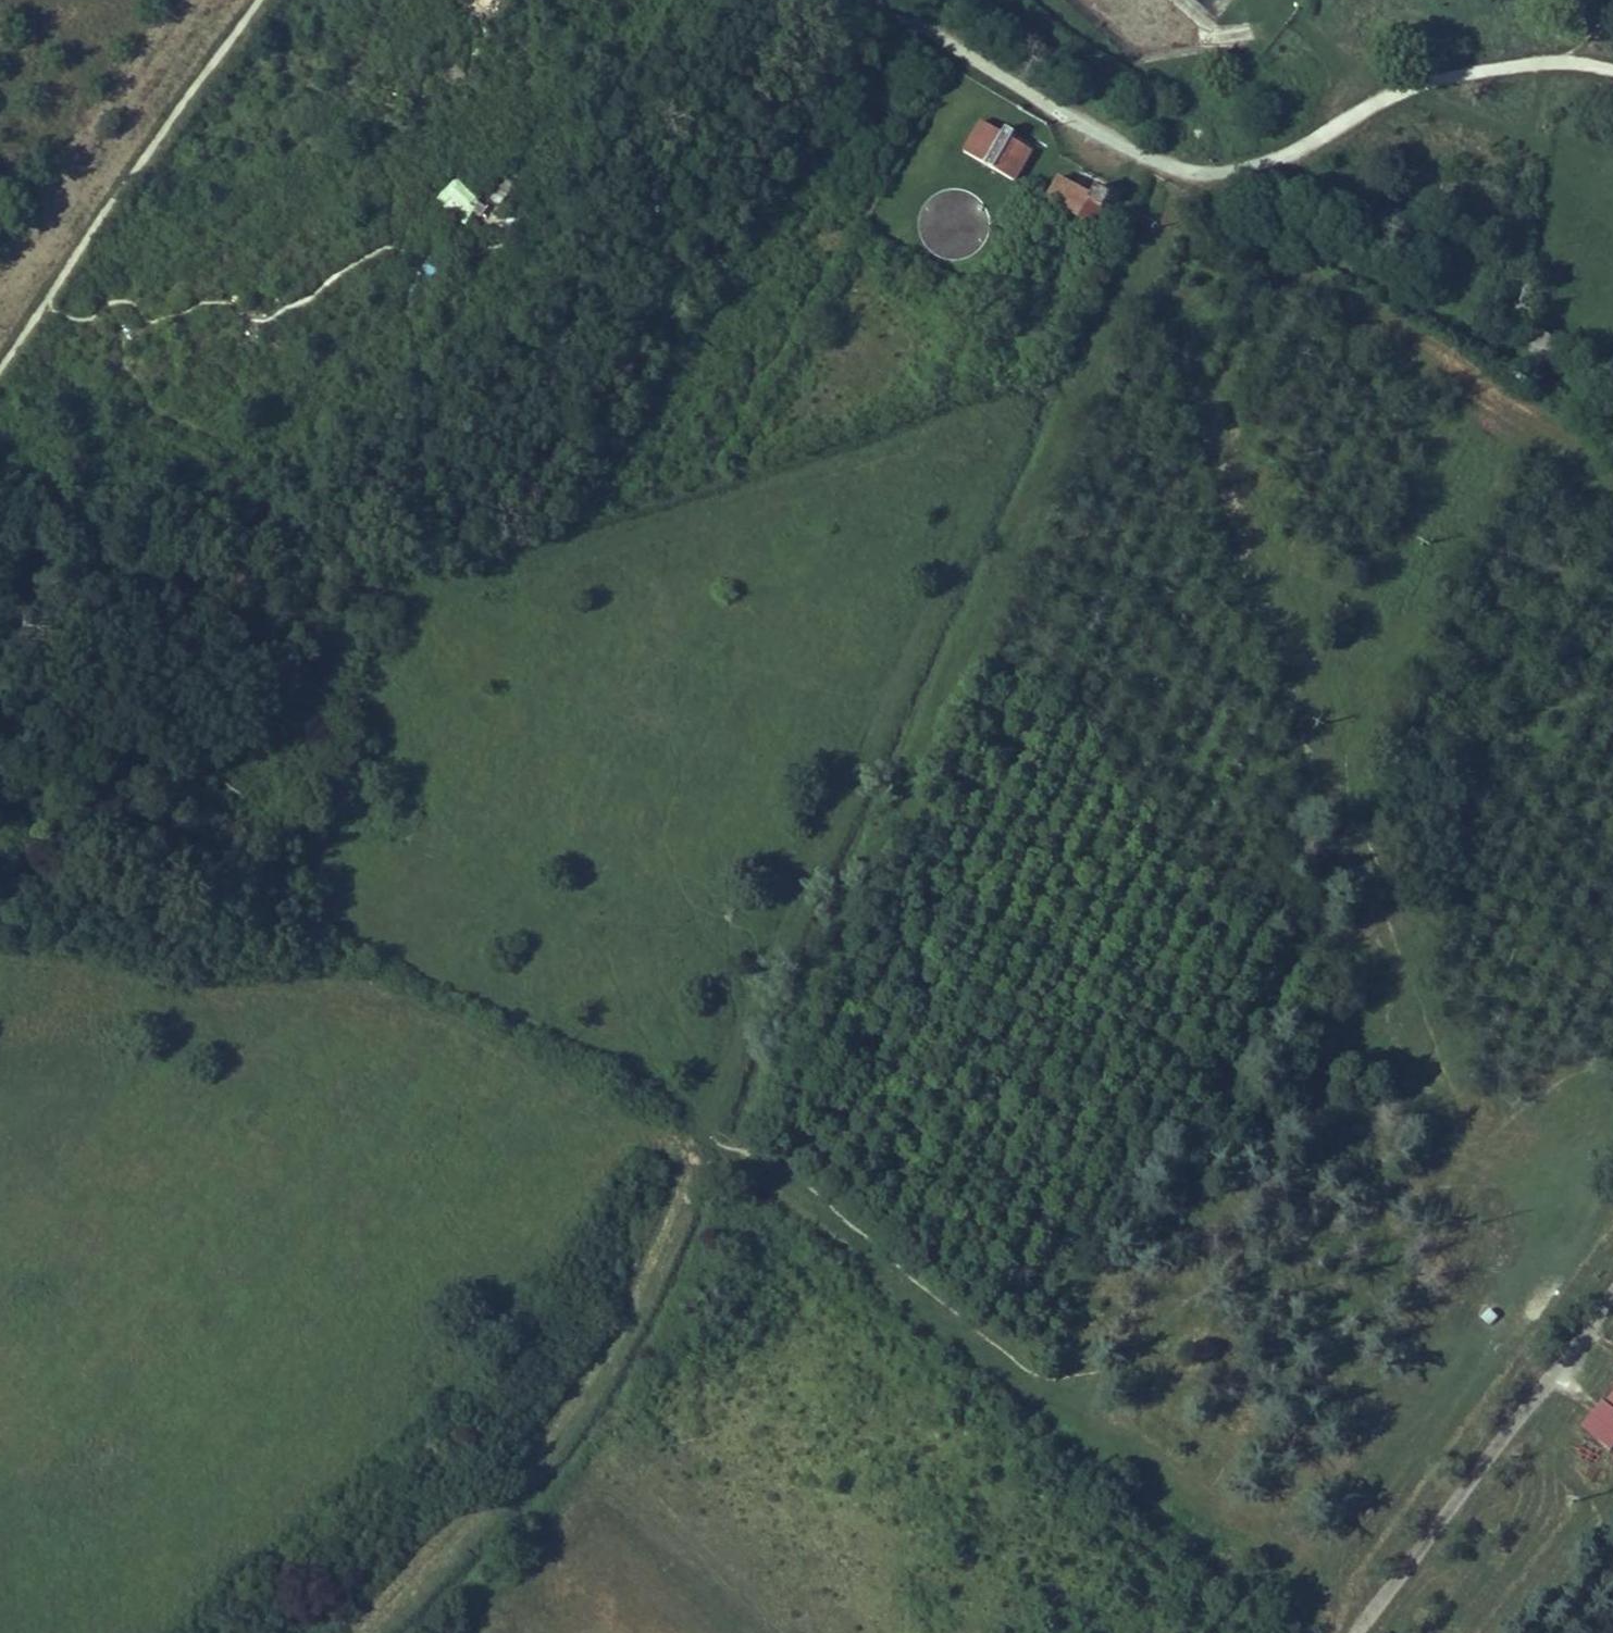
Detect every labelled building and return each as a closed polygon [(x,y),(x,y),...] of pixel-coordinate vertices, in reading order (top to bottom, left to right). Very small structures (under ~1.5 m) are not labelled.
[(981,123),(964,153),(1013,181),(1031,152),(1009,139),(1012,135),(1004,130),(1001,134),(981,123)] [(1090,195),(1060,178),(1047,201),(1091,226),(1108,196),(1094,188),(1090,195)] [(463,218),(474,201),(453,187),(442,204),(463,218)] [(1612,1448),(1612,1413),(1609,1409),(1602,1404),(1581,1429),(1610,1453),(1612,1448)]
